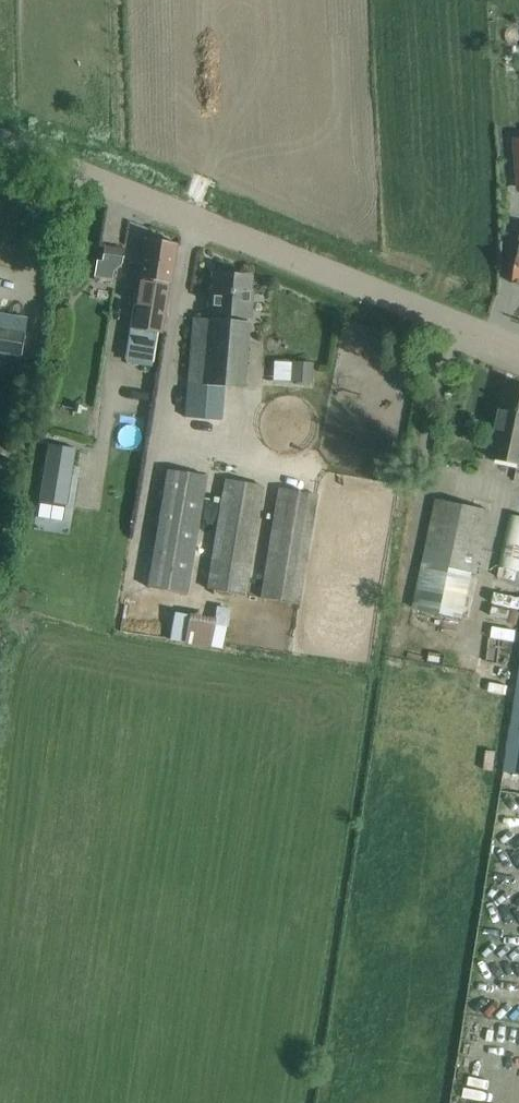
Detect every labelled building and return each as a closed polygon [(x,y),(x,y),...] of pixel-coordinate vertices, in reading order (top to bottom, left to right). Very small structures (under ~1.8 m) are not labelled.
[(502,230),(518,229),(517,197),(500,198),(502,230)] [(145,238),(141,260),(137,280),(138,280),(130,330),(131,330),(125,364),(151,368),(157,335),(159,335),(167,285),(170,286),(177,243),(145,238)] [(249,320),(252,275),(213,272),(209,318),(249,320)] [(18,357),(26,320),(0,315),(0,353),(18,357)] [(193,317),(189,384),(243,389),(249,320),(209,318),(193,317)] [(290,382),(311,384),(313,363),(291,361),(290,382)] [(500,407),(489,458),(518,463),(518,389),(505,386),(500,407)] [(50,446),(40,502),(68,507),(78,451),(50,446)] [(184,594),(205,477),(167,470),(146,587),(184,594)] [(243,596),(261,486),(224,480),(206,590),(243,596)] [(296,605),(315,495),(279,489),(260,599),(296,605)] [(436,500),(414,609),(462,619),(472,572),(476,573),(489,511),(436,500)] [(518,571),(518,517),(510,515),(499,567),(518,571)] [(173,641),(216,647),(220,619),(178,612),(173,641)] [(504,771),(518,774),(518,674),(504,771)]
